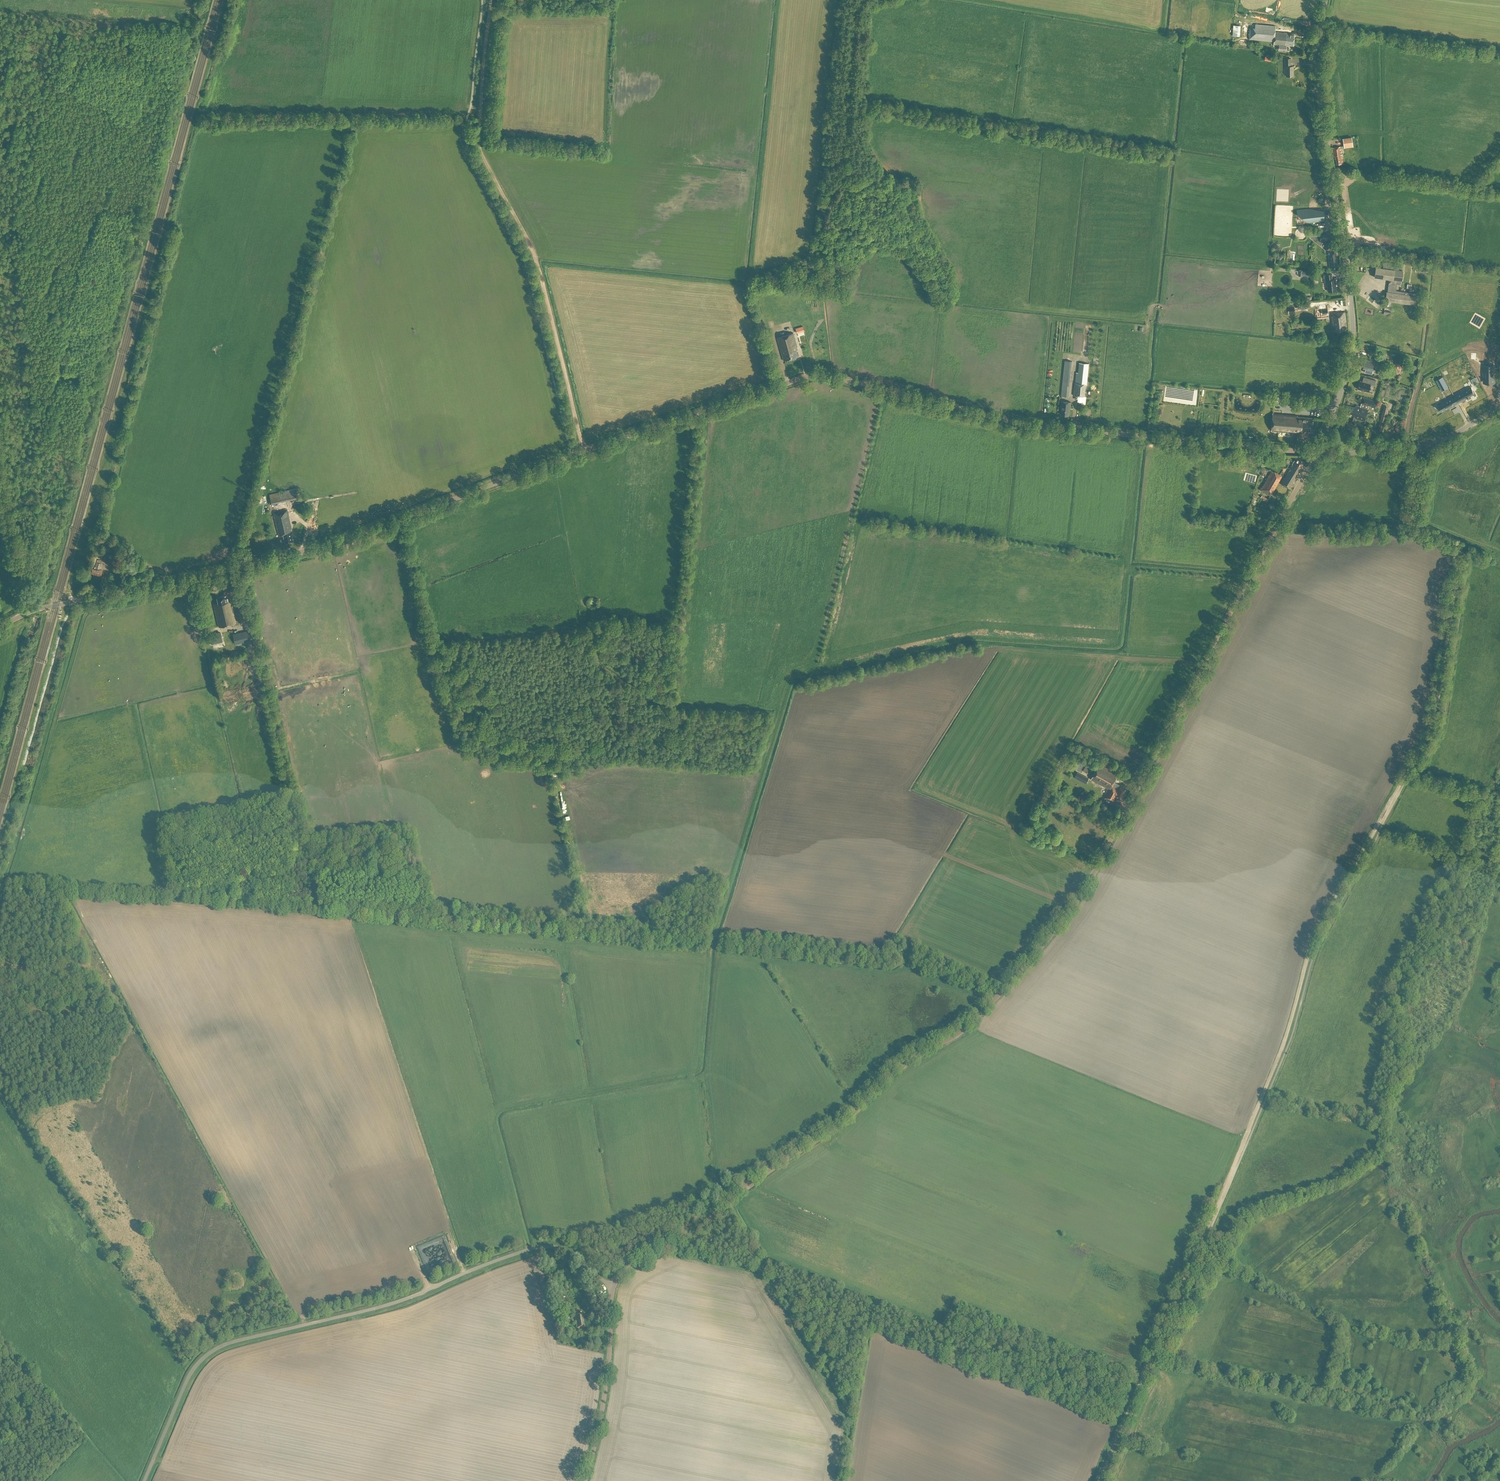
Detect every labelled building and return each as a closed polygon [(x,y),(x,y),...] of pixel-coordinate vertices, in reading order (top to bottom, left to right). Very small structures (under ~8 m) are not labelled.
[(1286,48),(1286,46),(1293,46),(1294,34),(1275,32),(1276,27),(1256,24),(1255,29),(1251,28),(1249,39),(1274,42),(1274,44),(1278,45),(1278,50),(1288,52),(1288,48),(1286,48)] [(1233,25),(1232,35),(1240,36),(1241,25),(1233,25)] [(1285,58),(1285,68),(1286,68),(1286,76),(1294,76),(1294,66),(1291,66),(1291,58),(1285,58)] [(1343,138),(1344,148),(1353,146),(1351,136),(1343,138)] [(1337,164),(1343,163),(1341,147),(1332,148),(1333,157),(1335,156),(1335,159),(1336,159),(1337,164)] [(1308,215),(1309,222),(1324,221),(1323,210),(1307,209),(1297,210),(1297,214),(1300,216),(1308,215)] [(1335,251),(1331,252),(1331,250),(1332,250),(1331,242),(1325,243),(1326,251),(1328,250),(1329,252),(1328,252),(1329,269),(1337,268),(1335,251)] [(1401,286),(1401,283),(1403,271),(1400,270),(1400,266),(1388,264),(1387,270),(1376,269),(1375,278),(1390,280),(1388,292),(1388,293),(1387,293),(1386,301),(1387,301),(1403,303),(1416,305),(1417,295),(1403,293),(1396,292),(1397,286),(1401,286)] [(1335,285),(1337,285),(1336,280),(1332,281),(1331,275),(1324,275),(1325,283),(1327,283),(1328,293),(1336,292),(1335,285)] [(1336,332),(1347,330),(1345,313),(1337,314),(1336,313),(1331,313),(1332,325),(1335,326),(1336,332)] [(796,329),(801,346),(808,344),(803,327),(796,329)] [(798,347),(794,332),(777,337),(784,360),(798,357),(797,351),(798,350),(797,347),(798,347)] [(1363,367),(1366,368),(1365,372),(1372,373),(1373,370),(1371,370),(1374,360),(1370,359),(1370,361),(1365,360),(1363,367)] [(1072,361),(1065,360),(1063,380),(1061,396),(1069,396),(1072,361)] [(1401,364),(1395,362),(1393,372),(1398,373),(1401,364)] [(1086,384),(1089,364),(1079,363),(1078,372),(1076,372),(1075,382),(1073,395),(1086,396),(1087,384),(1086,384)] [(1495,378),(1499,378),(1499,363),(1498,363),(1498,368),(1495,368),(1495,365),(1483,365),(1483,372),(1485,372),(1484,377),(1483,377),(1483,384),(1495,384),(1495,378)] [(1449,387),(1445,381),(1443,376),(1437,379),(1440,384),(1443,390),(1449,387)] [(1361,390),(1361,391),(1364,392),(1365,391),(1368,392),(1370,384),(1375,385),(1376,380),(1368,378),(1367,383),(1360,381),(1358,389),(1361,390)] [(1471,386),(1457,394),(1461,402),(1469,397),(1469,396),(1475,393),(1471,386)] [(1375,408),(1377,402),(1364,397),(1361,406),(1357,405),(1355,408),(1349,406),(1346,414),(1353,416),(1350,423),(1353,424),(1355,418),(1364,421),(1369,406),(1375,408)] [(1442,404),(1438,406),(1441,412),(1455,404),(1451,397),(1441,402),(1442,404)] [(1070,410),(1071,403),(1071,402),(1062,401),(1061,409),(1061,410),(1061,414),(1068,415),(1069,410),(1070,410)] [(1388,407),(1384,405),(1377,429),(1383,430),(1389,409),(1388,409),(1388,407)] [(1312,432),(1314,419),(1297,418),(1297,416),(1273,414),(1271,431),(1299,434),(1303,431),(1312,432)] [(1298,457),(1291,469),(1292,470),(1291,471),(1290,471),(1290,472),(1289,473),(1287,478),(1286,478),(1282,485),(1290,489),(1292,487),(1293,487),(1298,478),(1296,477),(1298,475),(1300,476),(1302,472),(1302,471),(1304,467),(1303,467),(1306,462),(1298,457)] [(1271,493),(1282,475),(1275,471),(1274,473),(1271,471),(1262,487),(1261,487),(1259,490),(1269,495),(1270,493),(1271,493)] [(297,488),(269,494),(270,497),(267,498),(269,508),(272,507),(272,504),(299,498),(297,488)] [(290,533),(292,533),(287,511),(274,514),(279,536),(283,535),(285,542),(292,541),(290,533)] [(97,562),(97,563),(95,568),(93,568),(92,573),(94,573),(94,574),(100,576),(102,570),(99,569),(101,563),(97,562)] [(219,627),(235,623),(229,593),(217,596),(218,603),(213,604),(219,627)] [(243,609),(241,599),(234,601),(239,622),(247,620),(245,609),(243,609)] [(247,630),(233,634),(235,644),(250,641),(247,630)] [(208,634),(211,644),(223,641),(220,631),(208,634)] [(1122,798),(1126,790),(1121,787),(1121,786),(1114,782),(1118,774),(1099,764),(1091,779),(1110,790),(1105,798),(1112,802),(1116,795),(1122,798)] [(583,1319),(584,1319),(583,1314),(573,1316),(574,1324),(576,1324),(576,1329),(584,1328),(583,1319)]
